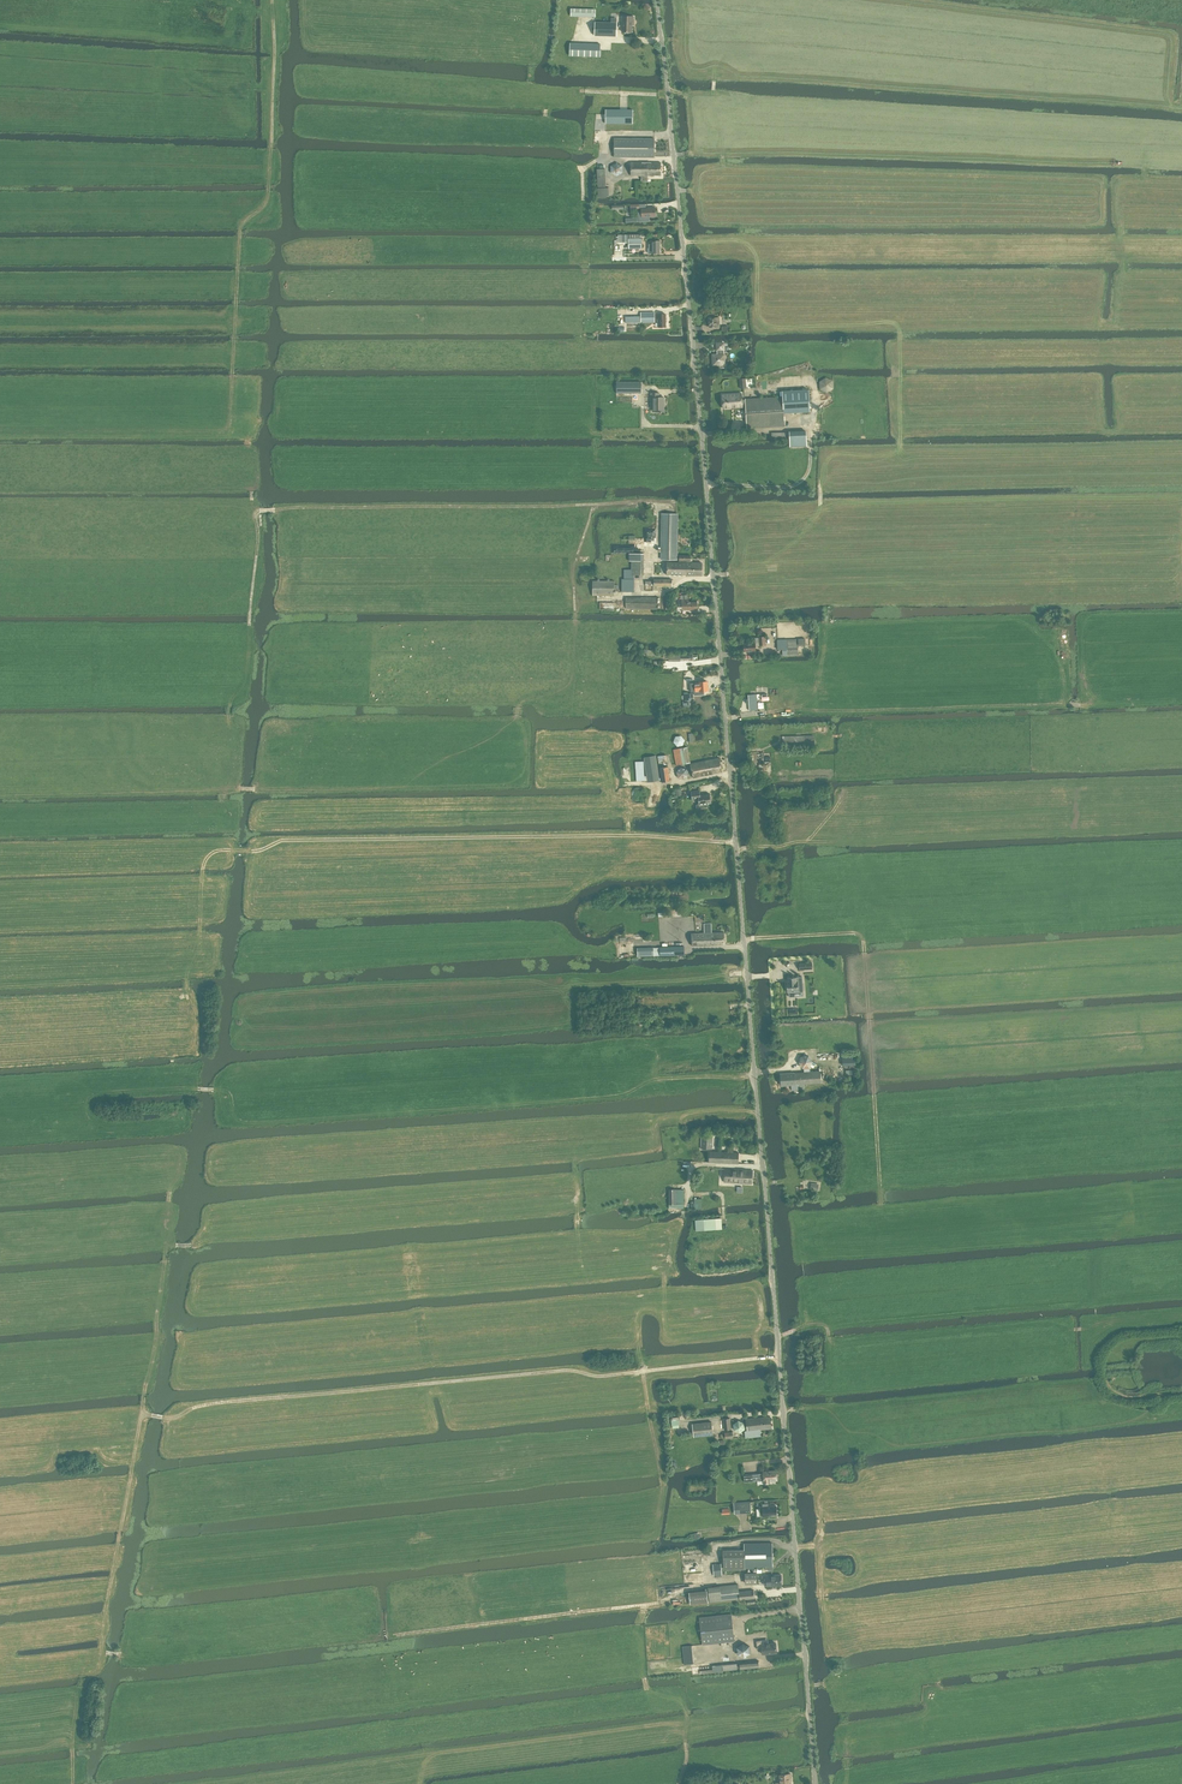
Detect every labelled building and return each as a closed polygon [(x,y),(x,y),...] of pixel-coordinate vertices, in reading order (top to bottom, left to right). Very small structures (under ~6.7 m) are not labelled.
[(595,17),(596,10),(571,9),(571,16),(595,17)] [(633,22),(633,17),(623,17),(622,32),(632,32),(632,22),(633,22)] [(615,36),(616,23),(595,22),(595,35),(615,36)] [(600,44),(570,44),(569,56),(599,57),(600,44)] [(632,110),(606,109),(606,124),(632,124),(632,110)] [(654,157),(654,138),(614,138),(614,157),(654,157)] [(617,176),(623,172),(623,165),(617,162),(611,166),(611,172),(617,176)] [(648,182),(648,175),(661,175),(661,163),(630,162),(630,175),(631,175),(631,176),(633,176),(633,175),(641,175),(641,182),(648,182)] [(606,187),(605,168),(597,169),(598,197),(609,197),(609,196),(609,187),(606,187)] [(642,212),(638,212),(638,221),(638,222),(649,221),(649,217),(656,216),(655,207),(650,208),(650,209),(642,209),(642,212)] [(629,239),(629,248),(642,248),(642,238),(639,238),(639,236),(644,236),(644,234),(633,235),(626,235),(626,239),(629,239)] [(648,254),(660,254),(660,241),(651,240),(651,244),(648,244),(648,254)] [(625,317),(625,311),(615,311),(615,317),(613,317),(613,321),(615,321),(615,324),(624,324),(624,317),(625,317)] [(709,327),(720,327),(720,317),(709,318),(709,327)] [(662,328),(670,328),(670,318),(654,318),(654,328),(657,328),(657,333),(662,333),(662,328)] [(713,365),(725,365),(724,342),(716,343),(717,354),(712,354),(713,365)] [(827,392),(832,388),(832,381),(826,378),(820,382),(820,389),(827,392)] [(641,382),(616,382),(616,393),(641,393),(641,382)] [(745,406),(747,428),(784,426),(783,413),(810,411),(808,390),(782,391),(782,397),(745,399),(745,400),(742,400),(743,406),(745,406)] [(653,397),(653,411),(659,411),(659,412),(661,412),(661,411),(663,411),(663,406),(662,406),(662,403),(664,403),(664,398),(659,398),(659,393),(650,393),(650,397),(653,397)] [(722,394),(723,408),(743,407),(743,406),(742,400),(742,393),(722,394)] [(790,447),(807,446),(806,431),(789,431),(790,439),(789,439),(790,447)] [(676,560),(677,513),(663,513),(662,560),(676,560)] [(634,574),(644,574),(644,553),(629,553),(629,560),(631,561),(631,569),(624,569),(624,578),(634,578),(634,574)] [(690,562),(690,555),(679,555),(679,562),(667,562),(667,575),(702,575),(702,563),(690,562)] [(621,592),(634,592),(634,578),(624,578),(621,578),(621,592)] [(614,585),(614,582),(614,581),(592,581),(592,595),(614,595),(614,589),(617,589),(617,585),(614,585)] [(682,595),(682,608),(682,609),(697,609),(697,602),(688,602),(688,599),(687,599),(687,595),(682,595)] [(657,609),(657,597),(626,597),(626,608),(657,609)] [(744,651),(756,651),(755,647),(760,646),(766,645),(765,636),(758,637),(759,643),(755,643),(743,644),(744,651)] [(798,655),(797,646),(805,646),(805,639),(777,639),(778,649),(782,649),(783,656),(798,655)] [(700,691),(708,691),(707,681),(699,682),(700,683),(695,683),(696,692),(700,691)] [(683,706),(689,706),(689,700),(691,700),(691,698),(693,698),(693,692),(684,692),(685,700),(683,700),(683,706)] [(749,710),(757,710),(756,694),(748,695),(749,710)] [(677,747),(683,745),(685,740),(681,735),(676,737),(674,742),(677,747)] [(676,766),(691,763),(687,747),(673,750),(676,766)] [(666,751),(663,751),(661,752),(662,755),(658,756),(661,777),(659,777),(656,755),(644,757),(647,776),(644,776),(644,761),(636,762),(636,781),(647,780),(648,782),(661,780),(662,782),(670,781),(666,755),(666,752),(666,751)] [(693,778),(722,771),(719,758),(690,764),(693,778)] [(684,779),(689,775),(687,768),(681,767),(676,771),(678,778),(684,779)] [(700,790),(691,791),(692,800),(699,799),(700,804),(696,805),(696,810),(702,809),(702,808),(709,807),(708,803),(711,803),(710,794),(700,795),(700,790)] [(712,932),(711,923),(704,924),(704,932),(691,933),(692,946),(724,945),(724,932),(712,932)] [(660,955),(684,954),(684,946),(660,947),(660,955)] [(789,992),(789,997),(794,996),(794,992),(803,991),(802,977),(796,977),(787,978),(788,982),(787,982),(787,992),(789,992)] [(842,1053),(843,1065),(855,1065),(855,1052),(842,1053)] [(803,1068),(810,1068),(813,1061),(809,1055),(802,1056),(799,1062),(803,1068)] [(798,1090),(797,1084),(821,1083),(820,1070),(780,1073),(781,1086),(792,1085),(792,1090),(798,1090)] [(712,1149),(712,1137),(702,1137),(701,1148),(712,1149)] [(709,1152),(709,1162),(738,1163),(739,1153),(733,1153),(733,1147),(728,1147),(727,1152),(709,1152)] [(752,1183),(753,1171),(725,1169),(724,1181),(752,1183)] [(669,1189),(669,1204),(684,1204),(684,1189),(669,1189)] [(696,1231),(716,1229),(722,1229),(721,1218),(715,1219),(695,1220),(696,1231)] [(745,1438),(761,1436),(761,1429),(771,1428),(770,1416),(746,1419),(747,1430),(744,1431),(745,1438)] [(724,1430),(731,1429),(730,1418),(723,1419),(724,1430)] [(740,1433),(745,1429),(744,1423),(738,1420),(733,1424),(734,1430),(740,1433)] [(693,1437),(713,1435),(711,1421),(692,1423),(693,1437)] [(769,1480),(777,1479),(776,1470),(763,1472),(763,1473),(744,1475),(744,1482),(764,1480),(764,1483),(769,1482),(769,1480)] [(739,1502),(734,1503),(735,1513),(740,1513),(751,1512),(750,1502),(739,1502)] [(762,1506),(759,1507),(760,1509),(760,1516),(777,1515),(776,1505),(768,1506),(768,1503),(762,1503),(762,1506)] [(723,1550),(723,1568),(766,1567),(766,1569),(768,1569),(768,1571),(773,1571),(772,1543),(744,1544),(744,1550),(723,1550)] [(714,1576),(722,1575),(721,1564),(713,1565),(714,1576)] [(764,1575),(765,1585),(781,1585),(781,1575),(764,1575)] [(739,1592),(738,1584),(707,1588),(709,1602),(739,1599),(740,1600),(747,1599),(748,1604),(755,1603),(753,1590),(739,1592)] [(690,1604),(708,1602),(707,1590),(689,1592),(690,1604)] [(702,1644),(734,1641),(731,1614),(699,1617),(699,1618),(702,1644)] [(761,1644),(761,1640),(756,1641),(757,1649),(762,1648),(762,1654),(776,1652),(775,1643),(761,1644)] [(744,1657),(750,1653),(749,1646),(743,1643),(737,1647),(738,1654),(744,1657)] [(685,1665),(694,1664),(692,1645),(683,1646),(685,1665)] [(740,1669),(759,1667),(758,1660),(740,1662),(740,1669)] [(713,1674),(723,1672),(723,1670),(737,1669),(737,1663),(712,1666),(712,1670),(700,1671),(700,1674),(713,1673),(713,1674)] [(789,1779),(791,1779),(790,1773),(779,1775),(780,1782),(776,1783),(790,1783),(789,1779)]
